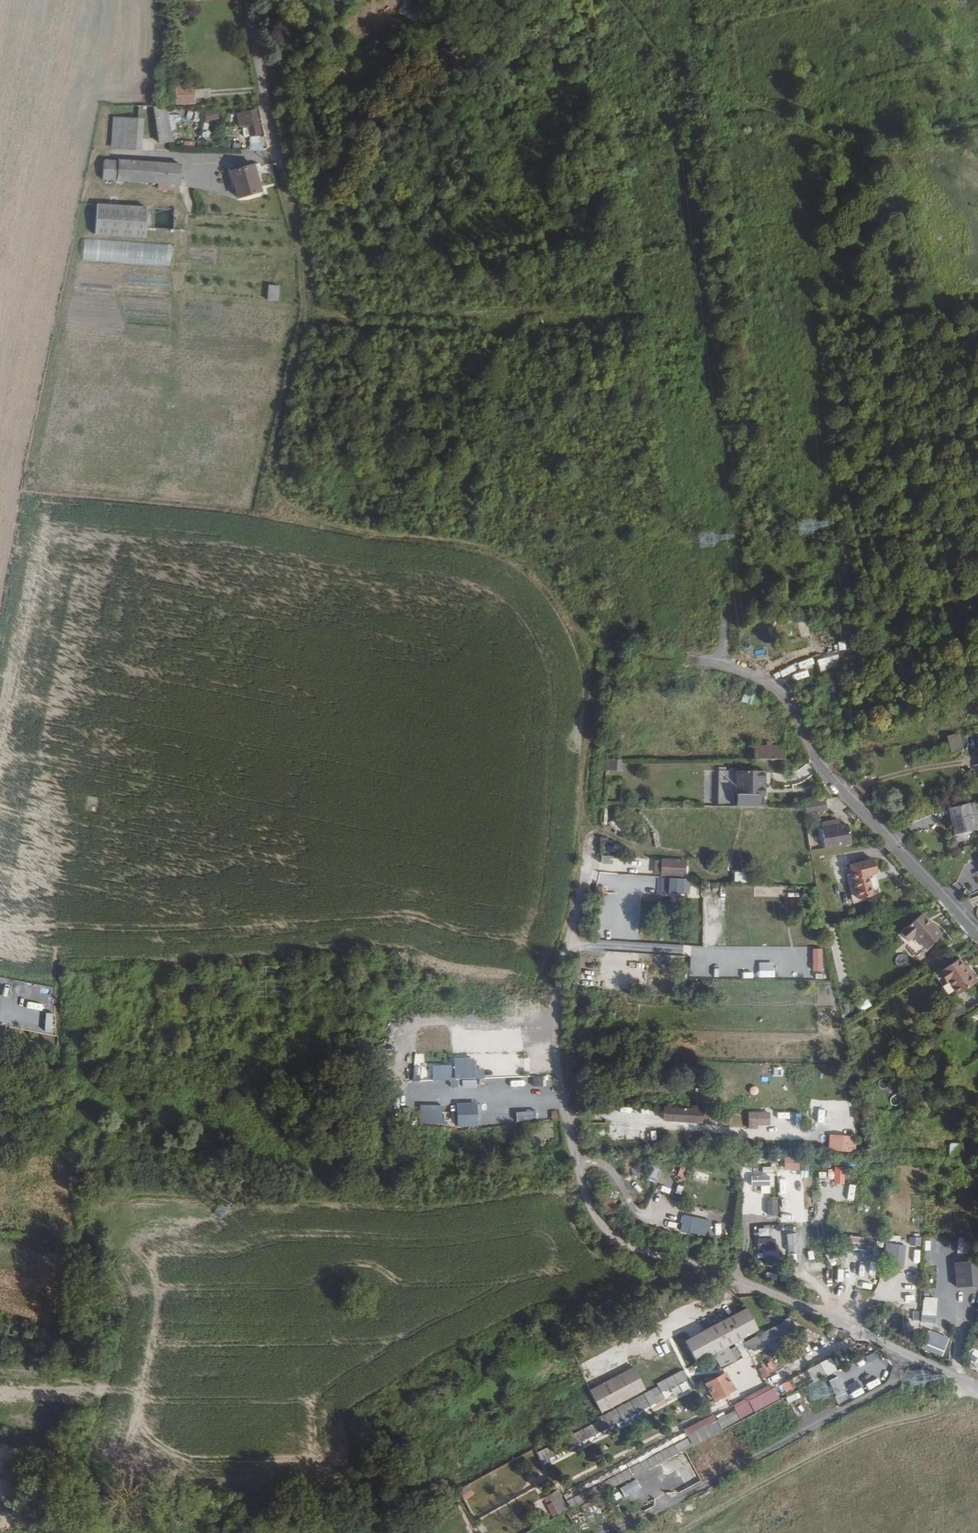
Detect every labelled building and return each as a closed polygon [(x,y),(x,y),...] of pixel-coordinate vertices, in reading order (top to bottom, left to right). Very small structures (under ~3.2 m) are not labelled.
[(415,18),(425,0),(402,0),(398,9),(415,18)] [(176,105),(195,104),(194,85),(175,86),(176,105)] [(211,89),(195,89),(196,98),(211,98),(211,89)] [(206,122),(220,119),(218,109),(204,113),(206,122)] [(169,111),(156,112),(161,146),(174,143),(169,111)] [(258,135),(254,111),(236,113),(238,128),(246,126),(248,137),(258,135)] [(139,122),(119,121),(117,149),(137,151),(139,122)] [(115,182),(116,162),(101,161),(99,180),(115,182)] [(176,185),(178,166),(116,162),(115,182),(161,184),(176,185)] [(261,193),(255,166),(230,171),(237,199),(261,193)] [(161,184),(161,192),(176,193),(176,185),(161,184)] [(152,209),(102,205),(100,235),(150,239),(152,209)] [(269,284),(267,300),(278,301),(280,286),(269,284)] [(819,658),(821,673),(841,671),(839,656),(819,658)] [(799,671),(815,664),(812,658),(797,664),(799,671)] [(745,692),(742,701),(751,705),(755,695),(745,692)] [(956,740),(946,742),(950,757),(960,754),(956,740)] [(753,748),(753,761),(783,761),(784,761),(784,747),(753,748)] [(607,770),(622,771),(623,760),(608,759),(607,770)] [(762,782),(762,773),(716,772),(715,783),(762,782)] [(715,783),(716,795),(762,796),(762,782),(715,783)] [(716,795),(715,809),(756,809),(756,798),(763,798),(762,796),(716,795)] [(803,809),(803,814),(824,813),(822,801),(808,803),(801,803),(803,809)] [(976,807),(956,812),(959,823),(964,825),(961,830),(963,837),(966,836),(972,838),(977,832),(977,813),(976,807)] [(822,831),(825,850),(851,847),(849,828),(842,829),(841,822),(833,823),(834,830),(822,831)] [(834,830),(833,823),(822,824),(822,831),(834,830)] [(601,863),(613,864),(613,856),(602,856),(601,863)] [(655,859),(654,875),(687,876),(688,860),(655,859)] [(877,874),(873,862),(850,868),(852,878),(877,874)] [(735,872),(735,882),(751,883),(751,873),(735,872)] [(877,874),(852,878),(859,902),(873,898),(868,878),(877,875),(877,874)] [(662,878),(661,895),(689,896),(689,879),(662,878)] [(619,935),(621,919),(606,917),(604,933),(619,935)] [(927,954),(941,940),(921,918),(899,938),(907,946),(914,940),(927,954)] [(962,966),(959,963),(935,978),(937,982),(962,966)] [(617,980),(618,966),(604,965),(603,980),(617,980)] [(962,966),(937,982),(949,1000),(976,983),(972,976),(969,978),(962,966)] [(949,1000),(951,1003),(977,986),(976,983),(949,1000)] [(868,999),(859,1004),(864,1011),(872,1006),(868,999)] [(433,1066),(433,1081),(484,1078),(484,1069),(476,1069),(475,1054),(454,1055),(454,1065),(433,1066)] [(547,1086),(547,1077),(532,1077),(533,1086),(547,1086)] [(478,1089),(478,1080),(463,1080),(463,1089),(478,1089)] [(479,1124),(478,1098),(465,1098),(466,1124),(479,1124)] [(451,1121),(458,1121),(458,1105),(450,1105),(451,1121)] [(694,1118),(694,1110),(662,1109),(662,1113),(665,1113),(665,1117),(694,1118)] [(517,1112),(518,1122),(537,1120),(536,1111),(517,1112)] [(772,1126),(772,1111),(749,1112),(749,1126),(772,1126)] [(829,1135),(829,1151),(855,1152),(855,1135),(829,1135)] [(950,1155),(962,1155),(962,1143),(950,1143),(950,1155)] [(799,1177),(799,1159),(785,1159),(786,1178),(799,1177)] [(845,1184),(846,1167),(834,1166),(834,1184),(845,1184)] [(668,1202),(671,1195),(658,1189),(655,1196),(668,1202)] [(777,1189),(769,1189),(768,1215),(776,1215),(777,1189)] [(836,1194),(835,1201),(852,1204),(853,1197),(836,1194)] [(711,1212),(692,1225),(710,1251),(719,1245),(713,1237),(723,1229),(711,1212)] [(774,1250),(775,1226),(757,1226),(756,1250),(774,1250)] [(789,1255),(790,1239),(794,1240),(795,1228),(787,1228),(787,1230),(778,1230),(777,1255),(789,1255)] [(718,1233),(716,1239),(728,1242),(729,1236),(718,1233)] [(959,1234),(958,1254),(972,1254),(972,1235),(959,1234)] [(865,1249),(865,1237),(850,1236),(850,1249),(865,1249)] [(910,1245),(921,1245),(921,1237),(910,1237),(910,1245)] [(888,1266),(904,1268),(906,1245),(890,1243),(888,1266)] [(765,1251),(765,1259),(775,1258),(775,1251),(765,1251)] [(975,1260),(975,1263),(956,1263),(956,1285),(975,1285),(975,1275),(977,1275),(977,1260),(975,1260)] [(869,1274),(876,1275),(878,1263),(871,1262),(869,1274)] [(923,1297),(922,1322),(937,1323),(938,1297),(923,1297)] [(750,1308),(688,1340),(700,1363),(761,1331),(750,1308)] [(778,1336),(775,1330),(748,1343),(752,1351),(767,1343),(767,1342),(778,1336)] [(929,1330),(925,1344),(945,1350),(949,1337),(929,1330)] [(942,1356),(944,1352),(925,1344),(923,1348),(942,1356)] [(969,1359),(976,1364),(977,1362),(977,1351),(976,1349),(969,1359)] [(842,1373),(835,1362),(780,1389),(784,1397),(787,1396),(788,1399),(800,1393),(797,1387),(807,1382),(809,1384),(813,1382),(814,1383),(818,1381),(819,1384),(820,1384),(842,1373)] [(763,1379),(770,1376),(767,1366),(759,1368),(763,1379)] [(649,1389),(637,1367),(592,1390),(604,1412),(649,1389)] [(700,1375),(696,1367),(686,1372),(690,1380),(697,1376),(700,1375)] [(666,1397),(700,1380),(697,1376),(690,1380),(686,1372),(659,1386),(660,1388),(665,1395),(666,1397)] [(739,1391),(730,1375),(710,1386),(718,1402),(739,1391)] [(665,1395),(660,1388),(599,1420),(603,1428),(652,1403),(665,1395)] [(784,1401),(779,1391),(760,1400),(765,1411),(784,1401)] [(968,1401),(970,1396),(963,1393),(961,1398),(968,1401)] [(684,1399),(681,1394),(667,1400),(670,1406),(684,1399)] [(744,1421),(757,1414),(752,1404),(739,1411),(744,1421)] [(555,1517),(740,1423),(737,1417),(720,1425),(718,1422),(689,1437),(688,1436),(669,1445),(671,1449),(650,1460),(648,1457),(623,1470),(590,1487),(592,1490),(566,1504),(559,1491),(546,1498),(555,1517)] [(463,1499),(474,1496),(470,1485),(460,1489),(463,1499)]
